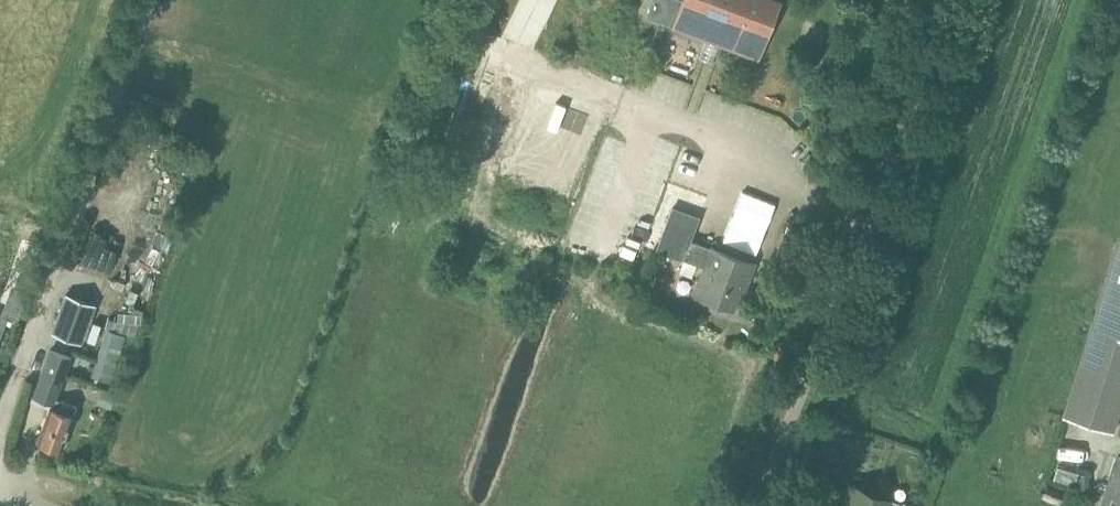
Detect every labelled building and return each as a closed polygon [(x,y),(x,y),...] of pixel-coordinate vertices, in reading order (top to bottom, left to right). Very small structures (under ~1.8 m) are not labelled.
[(635,12),(672,26),(672,27),(759,59),(781,0),(558,0),(536,61),(608,87),(635,12)] [(693,293),(712,300),(709,308),(727,315),(730,307),(733,308),(741,288),(745,289),(748,280),(755,262),(711,246),(711,247),(692,240),(699,218),(672,208),(657,249),(683,259),(703,266),(693,293)] [(1062,415),(1115,431),(1119,414),(1119,232),(1062,415)] [(12,314),(0,310),(0,346),(12,314)] [(106,329),(91,376),(111,382),(125,334),(106,329)] [(50,350),(33,396),(52,403),(38,441),(62,449),(77,406),(58,399),(73,357),(50,350)] [(87,376),(82,391),(97,397),(102,382),(87,376)] [(1119,453),(1103,505),(1119,505),(1119,454),(1119,453)] [(884,495),(883,497),(851,485),(843,505),(911,505),(884,495)]
